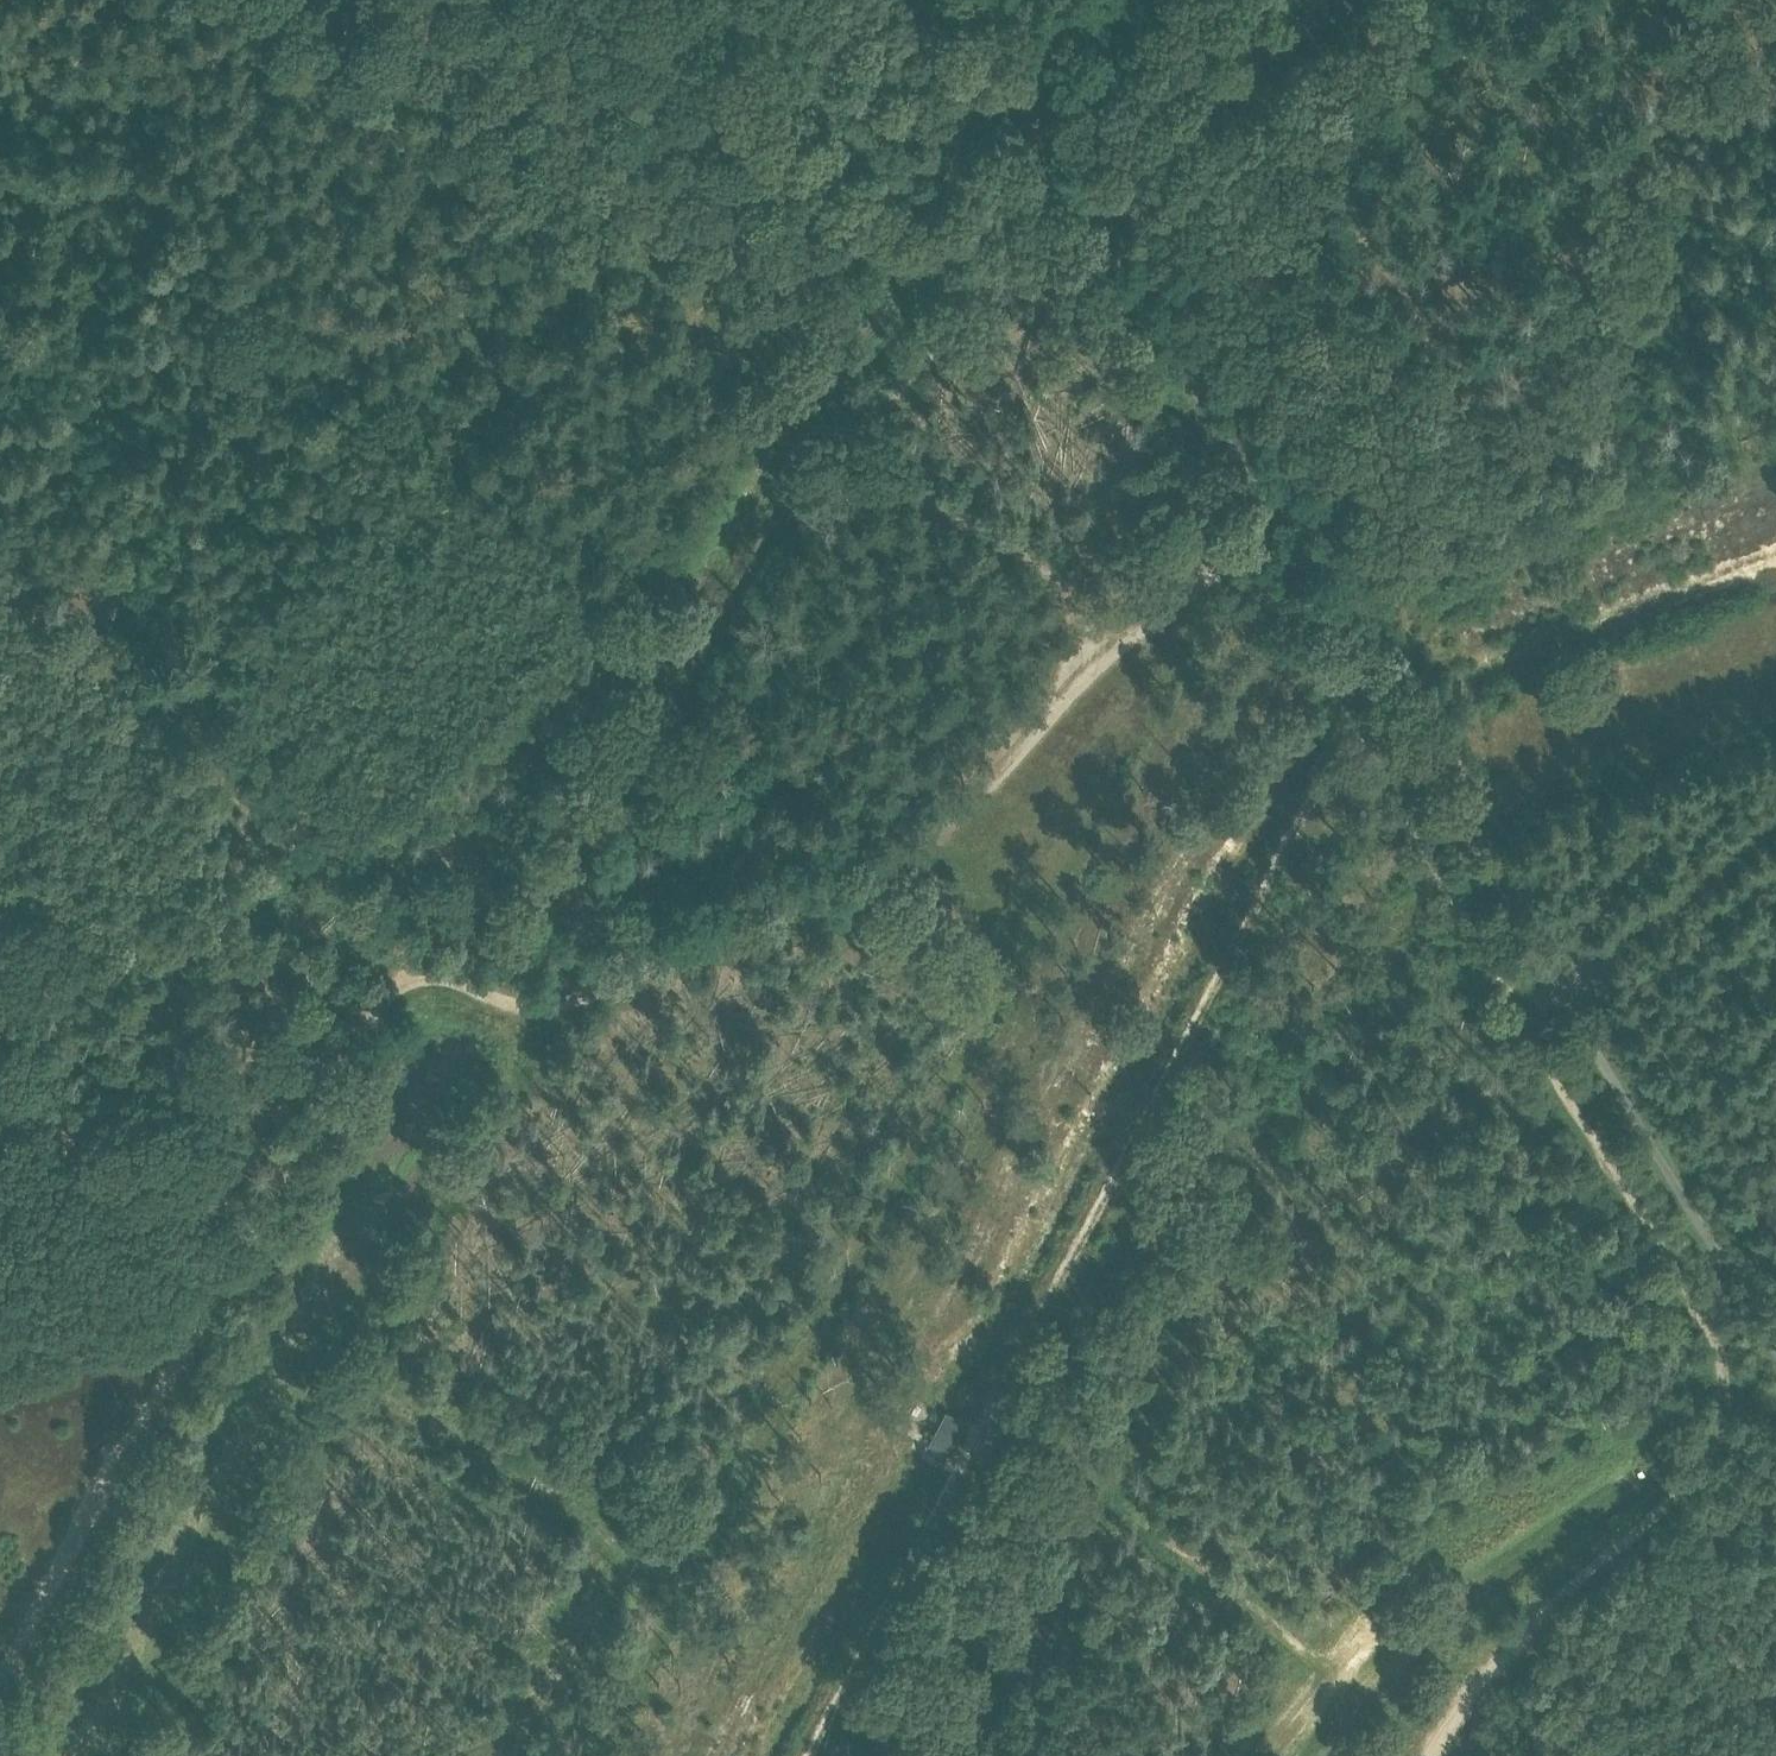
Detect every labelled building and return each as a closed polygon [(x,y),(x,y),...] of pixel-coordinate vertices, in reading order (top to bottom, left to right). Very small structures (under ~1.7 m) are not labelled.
[(947,1411),(930,1444),(950,1455),(967,1422),(947,1411)]
